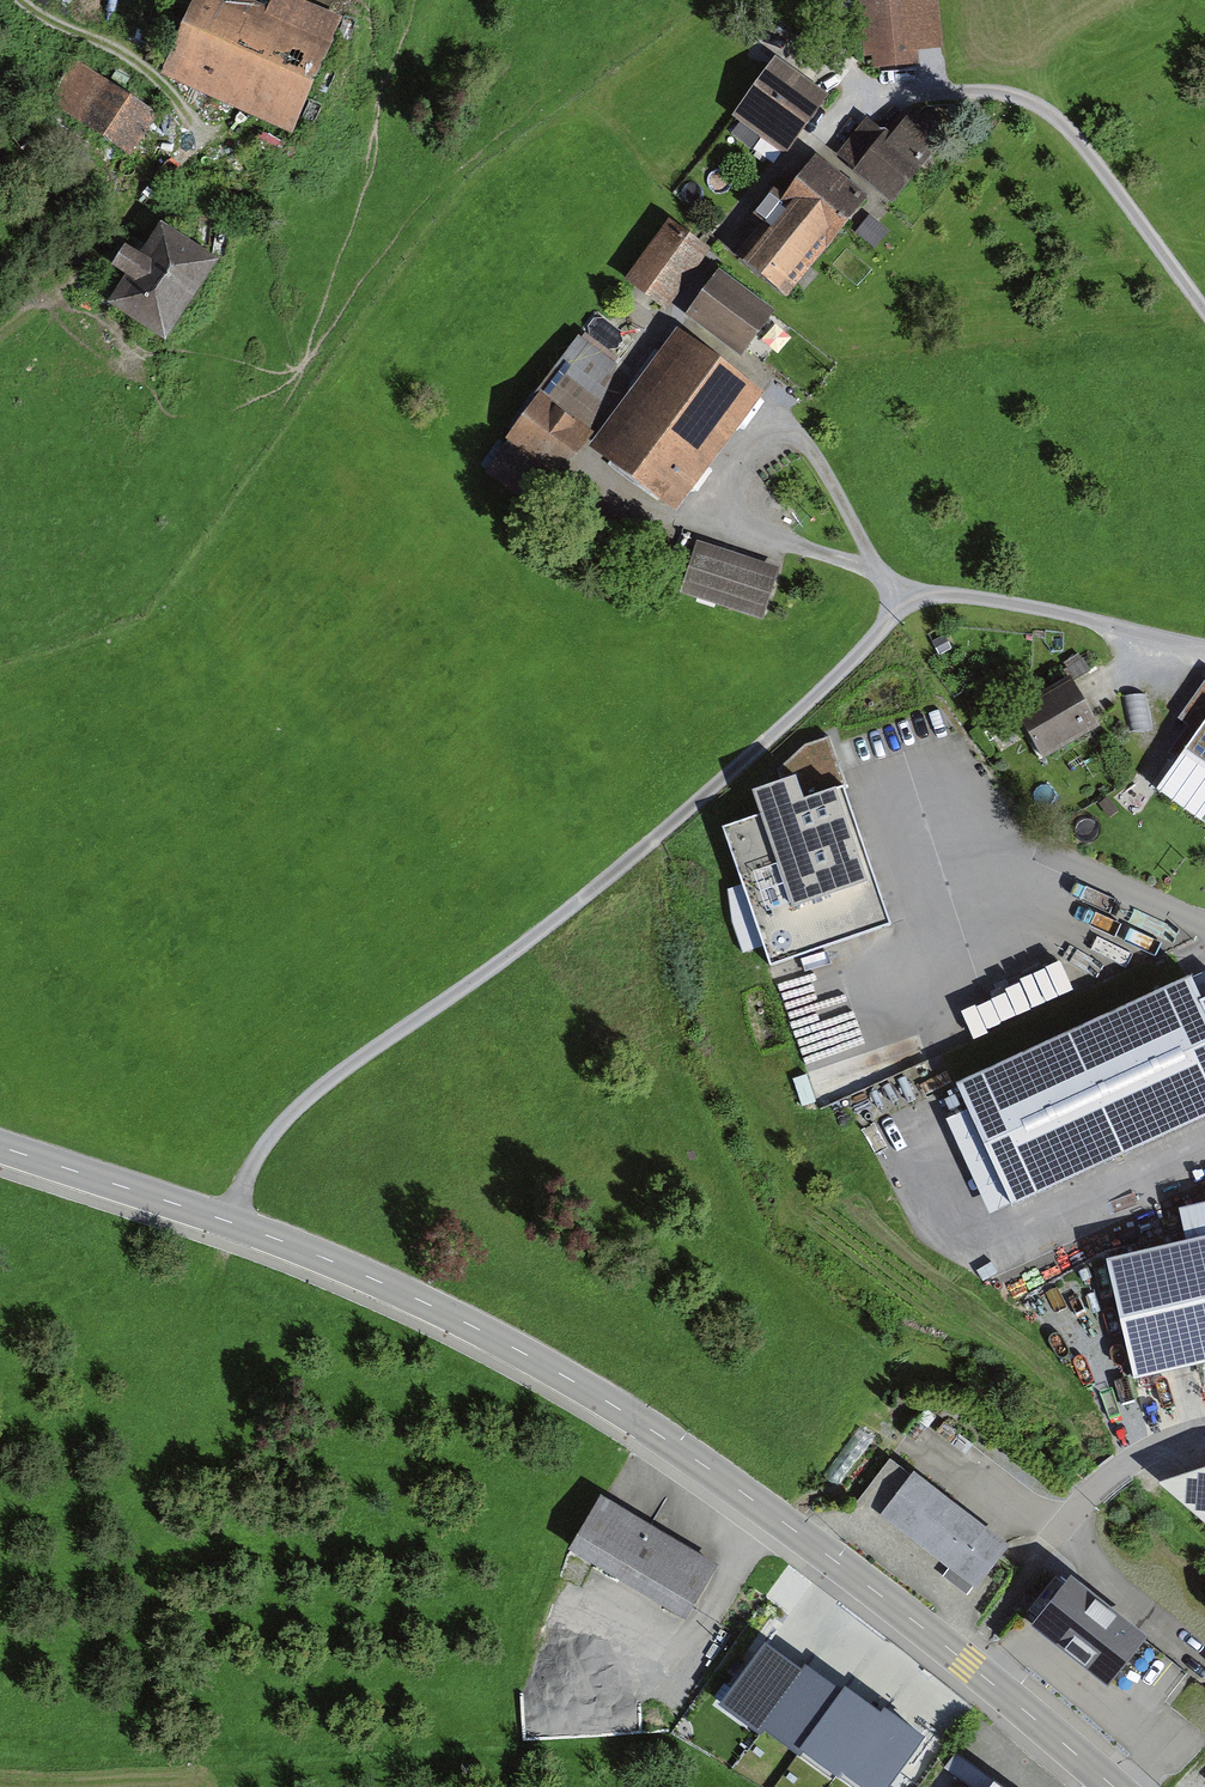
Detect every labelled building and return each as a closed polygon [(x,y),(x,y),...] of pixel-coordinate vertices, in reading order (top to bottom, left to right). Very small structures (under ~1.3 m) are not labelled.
[(354,18),(315,0),(279,0),(275,8),(256,0),(203,0),(170,72),(303,132),(354,18)] [(918,52),(945,50),(941,0),(857,0),(862,58),(871,57),(872,71),(919,66),(918,52)] [(164,117),(76,62),(53,99),(140,154),(164,117)] [(774,62),(732,120),(785,159),(828,101),(774,62)] [(852,177),(891,208),(946,140),(913,114),(891,141),(866,121),(835,159),(854,174),(852,177)] [(735,262),(786,304),(868,203),(818,162),(786,200),(776,191),(751,221),(761,230),(735,262)] [(870,217),(855,234),(874,251),(889,234),(870,217)] [(236,265),(172,222),(151,253),(135,242),(122,261),(137,271),(119,298),(184,341),(236,265)] [(669,223),(623,285),(665,316),(711,254),(669,223)] [(718,276),(681,326),(734,366),(772,316),(718,276)] [(675,516),(764,397),(677,333),(589,452),(675,516)] [(590,435),(617,367),(578,340),(535,399),(536,400),(538,397),(590,435)] [(536,400),(504,445),(507,447),(548,476),(559,485),(594,437),(590,435),(538,397),(536,400)] [(548,476),(507,447),(485,476),(526,506),(548,476)] [(696,544),(679,596),(762,623),(779,571),(696,544)] [(1074,672),(1016,706),(1045,756),(1103,722),(1074,672)] [(1177,722),(1187,729),(1168,757),(1177,763),(1156,792),(1204,827),(1204,683),(1177,722)] [(785,790),(802,784),(810,810),(846,797),(828,744),(808,750),(791,772),(780,775),(785,790)] [(850,796),(810,810),(801,785),(757,800),(766,825),(728,838),(774,972),(896,930),(850,796)] [(957,1090),(1017,1217),(1204,1127),(1204,992),(1197,976),(957,1090)] [(1120,1262),(1149,1384),(1204,1371),(1204,1242),(1120,1262)] [(1162,1486),(1204,1523),(1204,1473),(1162,1486)] [(882,1516),(949,1568),(942,1577),(969,1598),(1009,1546),(914,1474),(882,1516)] [(689,1627),(723,1571),(605,1500),(571,1556),(689,1627)] [(1107,1685),(1142,1639),(1069,1583),(1034,1629),(1107,1685)] [(922,1735),(885,1708),(881,1713),(844,1686),(840,1691),(808,1668),(804,1673),(767,1646),(724,1704),(759,1731),(765,1724),(797,1747),(801,1742),(840,1771),(843,1766),(872,1786),(883,1786),(922,1735)]
